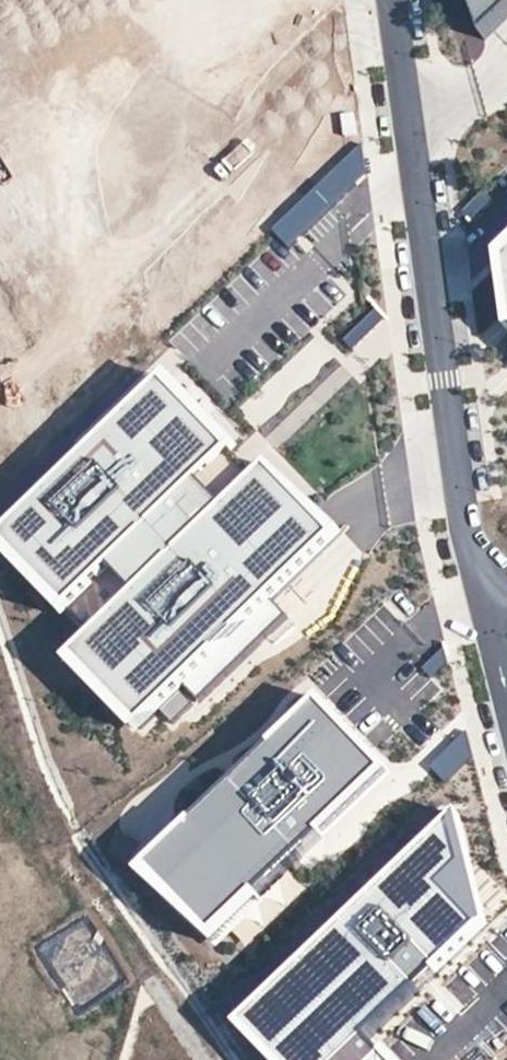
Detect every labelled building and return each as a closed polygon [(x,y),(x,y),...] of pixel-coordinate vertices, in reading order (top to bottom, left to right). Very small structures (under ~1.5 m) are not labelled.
[(481,29),(506,5),(506,0),(470,0),(481,29)] [(103,93),(120,76),(111,67),(94,84),(103,93)] [(218,86),(197,102),(224,139),(246,123),(218,86)] [(162,383),(0,538),(93,636),(71,657),(138,727),(157,709),(170,722),(190,702),(178,689),(181,686),(197,703),(286,618),(269,600),(333,540),(266,470),(256,480),(162,383)] [(383,774),(317,704),(141,877),(209,938),(383,774)] [(460,816),(236,1025),(269,1059),(382,1059),(364,1041),(488,926),(460,816)]
